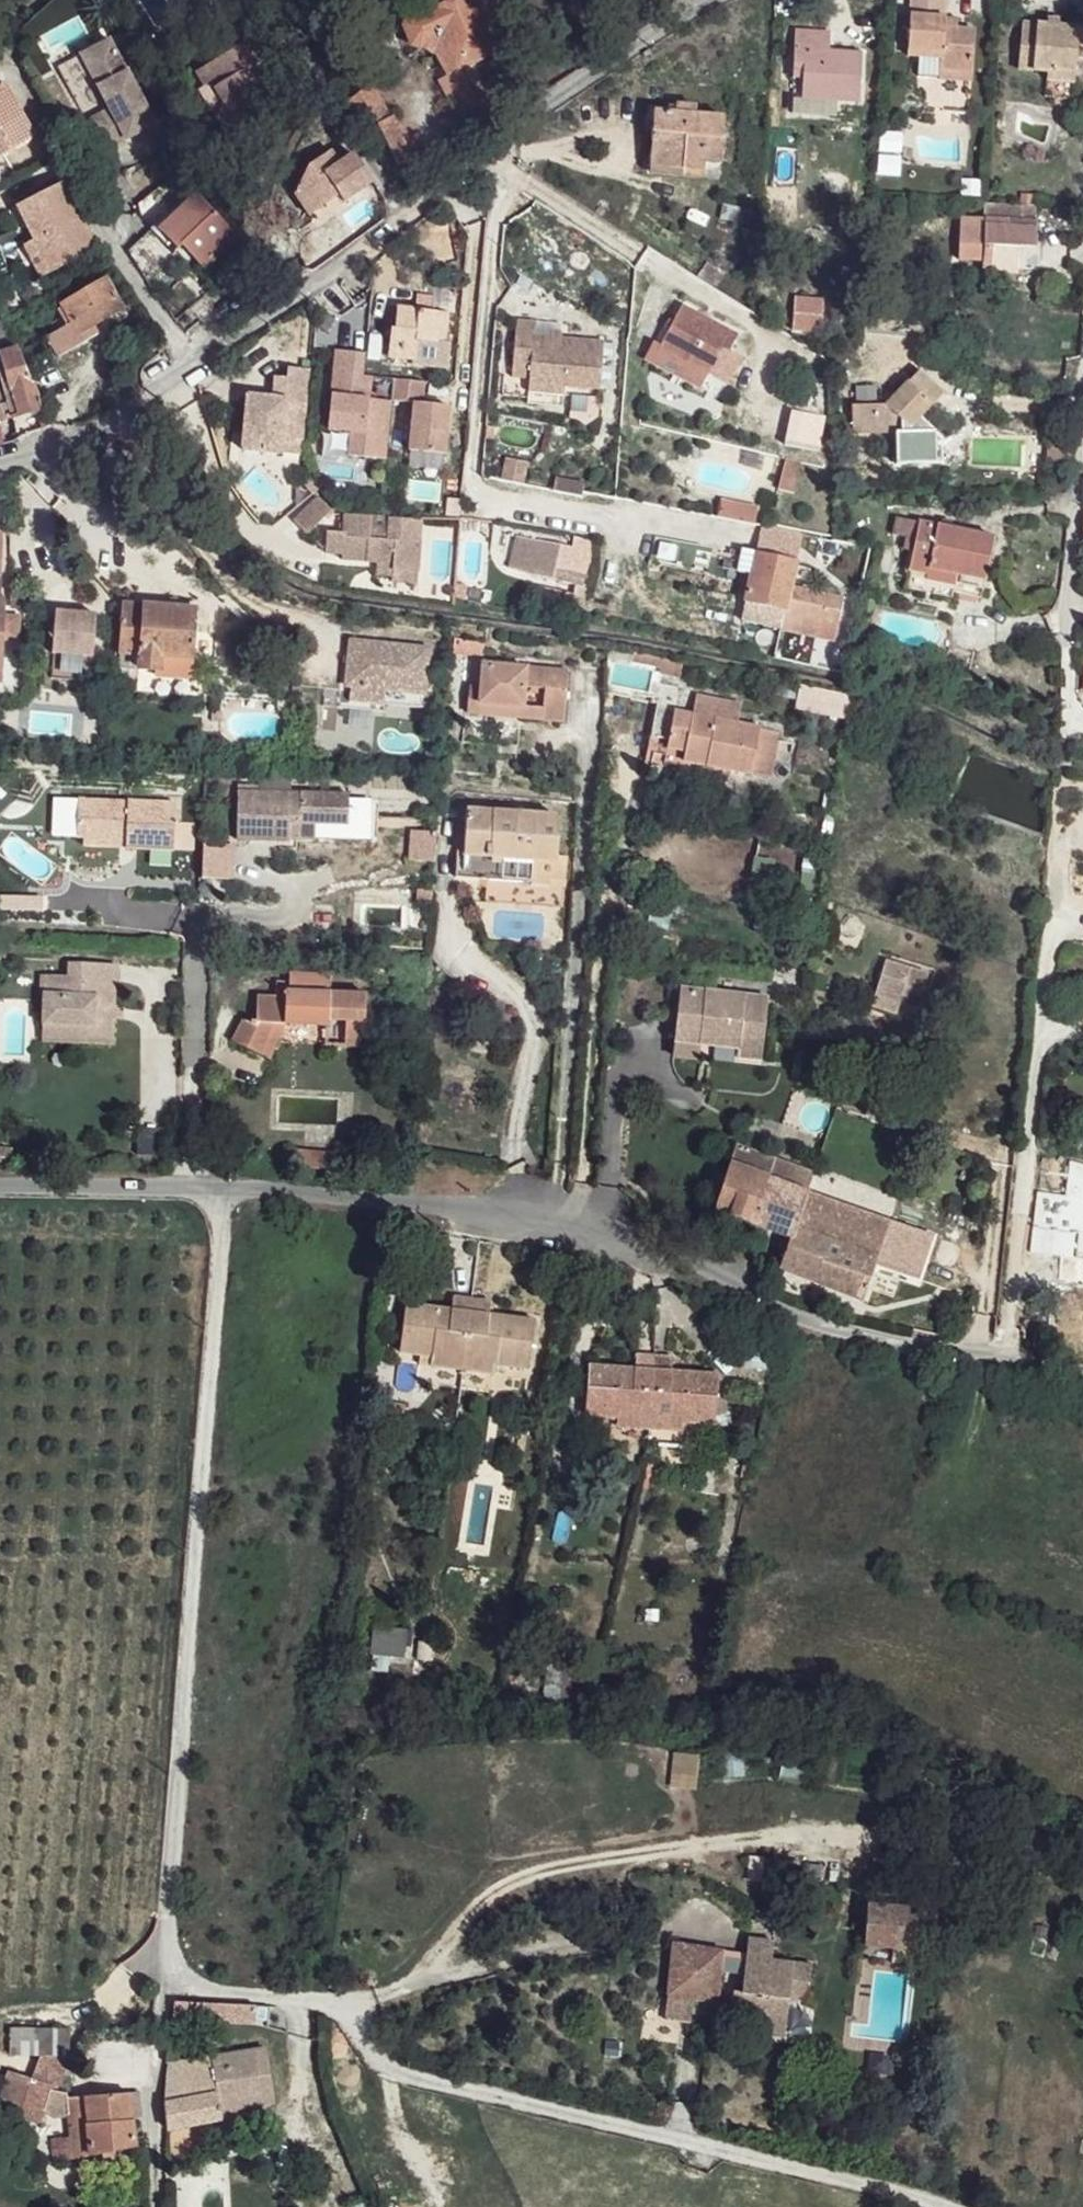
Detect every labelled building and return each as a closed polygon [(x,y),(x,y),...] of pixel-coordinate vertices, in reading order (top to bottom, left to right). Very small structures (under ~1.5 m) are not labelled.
[(425,1),(430,12),(410,23),(406,33),(415,49),(436,56),(445,77),(458,71),(511,43),(491,0),(466,0),(462,2),(461,0),(426,0),(425,1)] [(906,56),(938,59),(937,71),(972,74),(975,34),(957,32),(943,32),(944,19),(945,0),(910,0),(909,18),(906,56)] [(1054,12),(1052,21),(1080,24),(1080,13),(1054,12)] [(1024,18),(1020,66),(1049,70),(1049,77),(1076,79),(1080,24),(1052,21),(1024,18)] [(944,19),(943,32),(957,32),(958,20),(944,19)] [(828,34),(796,33),(791,114),(836,115),(837,100),(859,100),(861,55),(827,54),(828,34)] [(108,38),(79,54),(109,108),(86,120),(102,150),(154,122),(108,38)] [(259,40),(196,72),(204,89),(210,86),(220,107),(213,121),(234,134),(251,107),(245,96),(270,83),(258,61),(267,57),(259,40)] [(445,77),(438,83),(460,116),(480,103),(458,71),(445,77)] [(937,71),(937,79),(971,81),(972,74),(937,71)] [(0,83),(0,157),(34,136),(1,82),(0,83)] [(210,86),(204,89),(198,92),(213,121),(220,107),(210,86)] [(371,86),(345,103),(368,137),(377,132),(396,166),(409,159),(395,132),(399,130),(393,117),(389,119),(371,86)] [(676,108),(675,117),(696,118),(696,108),(676,108)] [(652,115),(649,166),(704,171),(705,161),(720,163),(723,119),(696,118),(675,117),(652,115)] [(304,163),(291,193),(305,213),(335,196),(340,204),(371,183),(352,153),(334,164),(326,150),(304,163)] [(61,182),(17,207),(36,241),(53,272),(99,247),(61,182)] [(197,195),(160,229),(179,249),(183,246),(202,265),(232,237),(233,233),(197,195)] [(1033,246),(1033,224),(1034,212),(985,210),(984,223),(962,223),(959,258),(987,258),(988,245),(1033,246)] [(36,241),(25,247),(43,278),(53,272),(36,241)] [(105,281),(62,305),(72,323),(60,330),(72,351),(100,333),(97,325),(122,309),(105,281)] [(793,300),(789,332),(815,335),(818,303),(793,300)] [(450,345),(443,345),(447,307),(398,303),(396,326),(392,326),(390,361),(412,363),(412,368),(447,369),(450,345)] [(686,303),(663,346),(710,371),(725,346),(732,350),(742,332),(686,303)] [(532,324),(513,322),(508,379),(526,380),(526,386),(559,390),(560,390),(596,393),(600,344),(558,340),(547,339),(532,338),(532,324)] [(559,334),(548,332),(547,339),(558,340),(559,334)] [(0,360),(0,390),(3,397),(0,398),(0,421),(11,417),(12,420),(44,407),(43,403),(31,374),(20,352),(0,360)] [(365,355),(335,352),(325,430),(348,434),(346,457),(383,462),(390,404),(367,401),(370,378),(363,377),(365,355)] [(300,445),(309,369),(285,366),(284,377),(273,375),(271,397),(245,393),(238,448),(277,452),(278,442),(300,445)] [(50,367),(31,374),(43,403),(63,394),(50,367)] [(919,371),(884,409),(853,409),(853,436),(882,436),(899,435),(901,421),(911,429),(942,394),(919,371)] [(390,402),(412,405),(406,452),(441,457),(447,409),(423,406),(426,383),(393,380),(390,402)] [(559,390),(526,386),(525,394),(559,397),(560,390),(559,390)] [(794,419),(786,449),(816,457),(823,426),(794,419)] [(915,434),(904,447),(919,460),(930,448),(915,434)] [(801,472),(786,467),(778,495),(793,500),(801,472)] [(318,489),(293,514),(307,527),(331,502),(318,489)] [(329,526),(327,546),(344,548),(343,552),(381,556),(382,551),(395,552),(395,563),(420,565),(424,534),(411,533),(413,514),(393,512),(391,527),(371,525),(372,510),(350,508),(347,510),(345,526),(329,526)] [(757,515),(719,508),(717,520),(755,528),(757,515)] [(372,510),(371,525),(391,527),(393,512),(372,510)] [(413,514),(411,533),(424,534),(426,515),(413,514)] [(917,526),(909,570),(927,574),(926,579),(955,584),(957,576),(987,582),(994,538),(917,526)] [(758,528),(753,553),(796,561),(799,549),(801,537),(758,528)] [(568,547),(568,549),(517,537),(510,569),(575,585),(576,582),(581,583),(587,551),(568,547)] [(753,553),(744,605),(740,626),(782,635),(786,613),(791,590),(796,561),(753,553)] [(420,565),(395,563),(393,574),(419,576),(420,565)] [(909,570),(906,587),(952,597),(953,593),(955,584),(926,579),(927,574),(909,570)] [(955,584),(953,593),(983,597),(987,582),(957,576),(955,584)] [(6,602),(6,579),(0,579),(0,675),(8,675),(10,640),(11,615),(10,602),(6,602)] [(791,590),(786,613),(782,635),(831,645),(835,623),(840,599),(791,590)] [(34,593),(19,593),(19,610),(34,610),(34,593)] [(126,605),(121,671),(158,671),(159,655),(192,656),(195,609),(192,609),(172,608),(126,605)] [(97,617),(56,614),(54,656),(94,658),(97,617)] [(11,615),(10,640),(20,641),(20,616),(11,615)] [(425,652),(346,642),(345,651),(340,687),(345,688),(382,692),(420,697),(425,652)] [(480,689),(479,706),(541,712),(541,724),(564,726),(568,673),(482,665),(480,689)] [(846,720),(851,695),(798,683),(792,708),(846,720)] [(382,692),(345,688),(344,703),(380,708),(382,692)] [(468,689),(466,716),(480,718),(541,724),(541,712),(479,706),(480,689),(468,689)] [(666,711),(658,756),(766,780),(775,734),(666,711)] [(354,800),(245,793),(242,841),(293,844),(294,826),(320,828),(350,830),(352,830),(354,800)] [(178,800),(82,795),(79,832),(88,833),(130,835),(129,843),(129,844),(176,845),(177,821),(178,800)] [(460,809),(457,857),(549,864),(550,859),(566,860),(568,838),(548,835),(549,815),(460,809)] [(195,822),(177,821),(176,845),(194,846),(195,822)] [(320,828),(294,826),(293,844),(319,845),(320,843),(320,842),(320,828)] [(350,830),(320,828),(320,842),(320,843),(349,845),(350,830)] [(129,843),(130,835),(88,833),(88,841),(129,843)] [(436,840),(413,838),(411,868),(434,870),(436,840)] [(237,845),(208,843),(205,877),(234,880),(237,845)] [(47,972),(45,1021),(85,1024),(85,1041),(115,1041),(119,962),(72,959),(71,973),(47,972)] [(286,980),(286,990),(328,992),(329,972),(288,970),(286,980)] [(243,1019),(231,1044),(259,1056),(274,1023),(280,1023),(283,990),(286,990),(286,980),(275,979),(272,994),(255,994),(252,1020),(243,1019)] [(892,980),(884,999),(911,1010),(918,989),(892,980)] [(677,989),(672,1041),(734,1047),(733,1056),(759,1058),(765,996),(677,989)] [(283,990),(280,1023),(288,1024),(326,1026),(327,1016),(344,1017),(342,1044),(363,1045),(366,994),(328,992),(286,990),(283,990)] [(326,1026),(326,1044),(342,1044),(344,1017),(327,1016),(326,1026)] [(45,1021),(44,1037),(85,1041),(85,1024),(45,1021)] [(274,1023),(259,1056),(270,1061),(288,1024),(280,1023),(274,1023)] [(710,1209),(789,1237),(805,1196),(761,1181),(769,1159),(732,1146),(710,1209)] [(811,1177),(812,1174),(769,1159),(761,1181),(805,1196),(811,1177)] [(1038,1192),(1031,1249),(1082,1256),(1082,1162),(1069,1161),(1065,1196),(1038,1192)] [(805,1196),(789,1237),(871,1267),(911,1281),(919,1257),(910,1253),(917,1236),(883,1224),(805,1196)] [(789,1237),(777,1267),(861,1296),(871,1267),(789,1237)] [(492,1296),(454,1290),(452,1303),(490,1307),(492,1296)] [(432,1362),(496,1370),(498,1361),(528,1365),(535,1314),(490,1307),(452,1303),(407,1298),(401,1349),(432,1353),(432,1362)] [(636,1363),(674,1367),(674,1352),(637,1349),(636,1359),(636,1363)] [(720,1370),(679,1367),(674,1367),(636,1363),(636,1359),(627,1358),(627,1362),(590,1360),(587,1411),(618,1414),(617,1423),(671,1426),(686,1428),(687,1418),(715,1421),(720,1370)] [(371,1626),(368,1653),(401,1657),(404,1630),(371,1626)] [(670,1754),(670,1766),(669,1766),(669,1787),(694,1788),(694,1754),(670,1754)] [(915,1907),(863,1905),(863,1947),(915,1948),(915,1907)] [(775,1936),(747,1933),(746,1955),(745,1969),(743,1988),(734,1988),(729,2022),(750,2026),(750,2031),(784,2035),(789,1995),(809,1996),(813,1959),(772,1954),(775,1936)] [(722,1949),(675,1942),(666,1995),(714,2002),(720,1967),(722,1954),(722,1949)] [(746,1955),(722,1954),(720,1967),(745,1969),(746,1955)] [(257,2006),(174,2001),(173,2018),(256,2022),(257,2006)] [(257,2052),(163,2059),(162,2097),(167,2128),(223,2118),(221,2110),(237,2109),(275,2104),(270,2075),(260,2076),(257,2052)] [(267,2052),(257,2052),(260,2076),(270,2075),(267,2052)] [(42,2131),(51,2091),(7,2081),(0,2108),(0,2121),(42,2131)] [(126,2092),(65,2101),(71,2159),(134,2151),(126,2092)] [(237,2109),(221,2110),(223,2118),(238,2116),(237,2109)] [(70,2195),(55,2190),(52,2202),(68,2206),(70,2195)]
